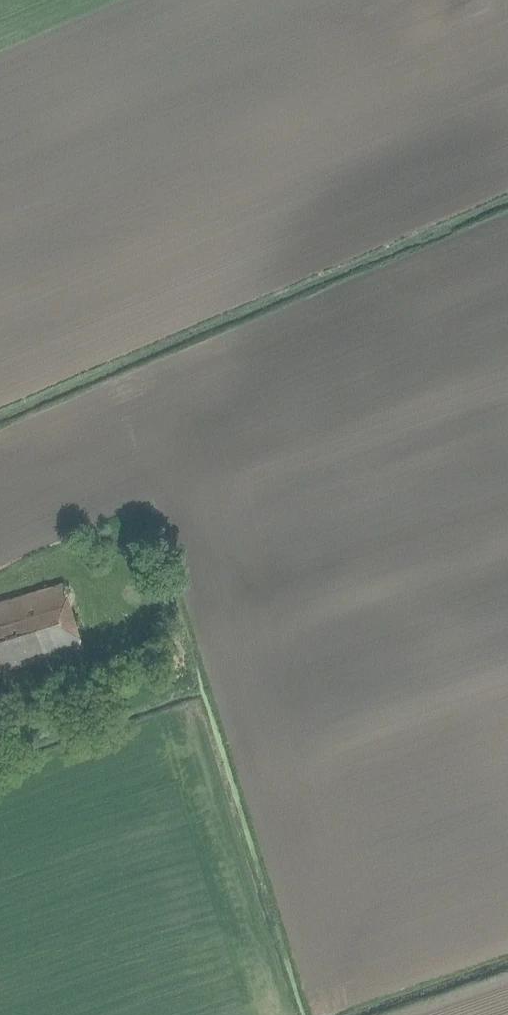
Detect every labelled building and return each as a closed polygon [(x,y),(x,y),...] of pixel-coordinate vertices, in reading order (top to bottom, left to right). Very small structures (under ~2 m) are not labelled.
[(67,594),(63,583),(0,603),(0,672),(82,647),(67,594)]
